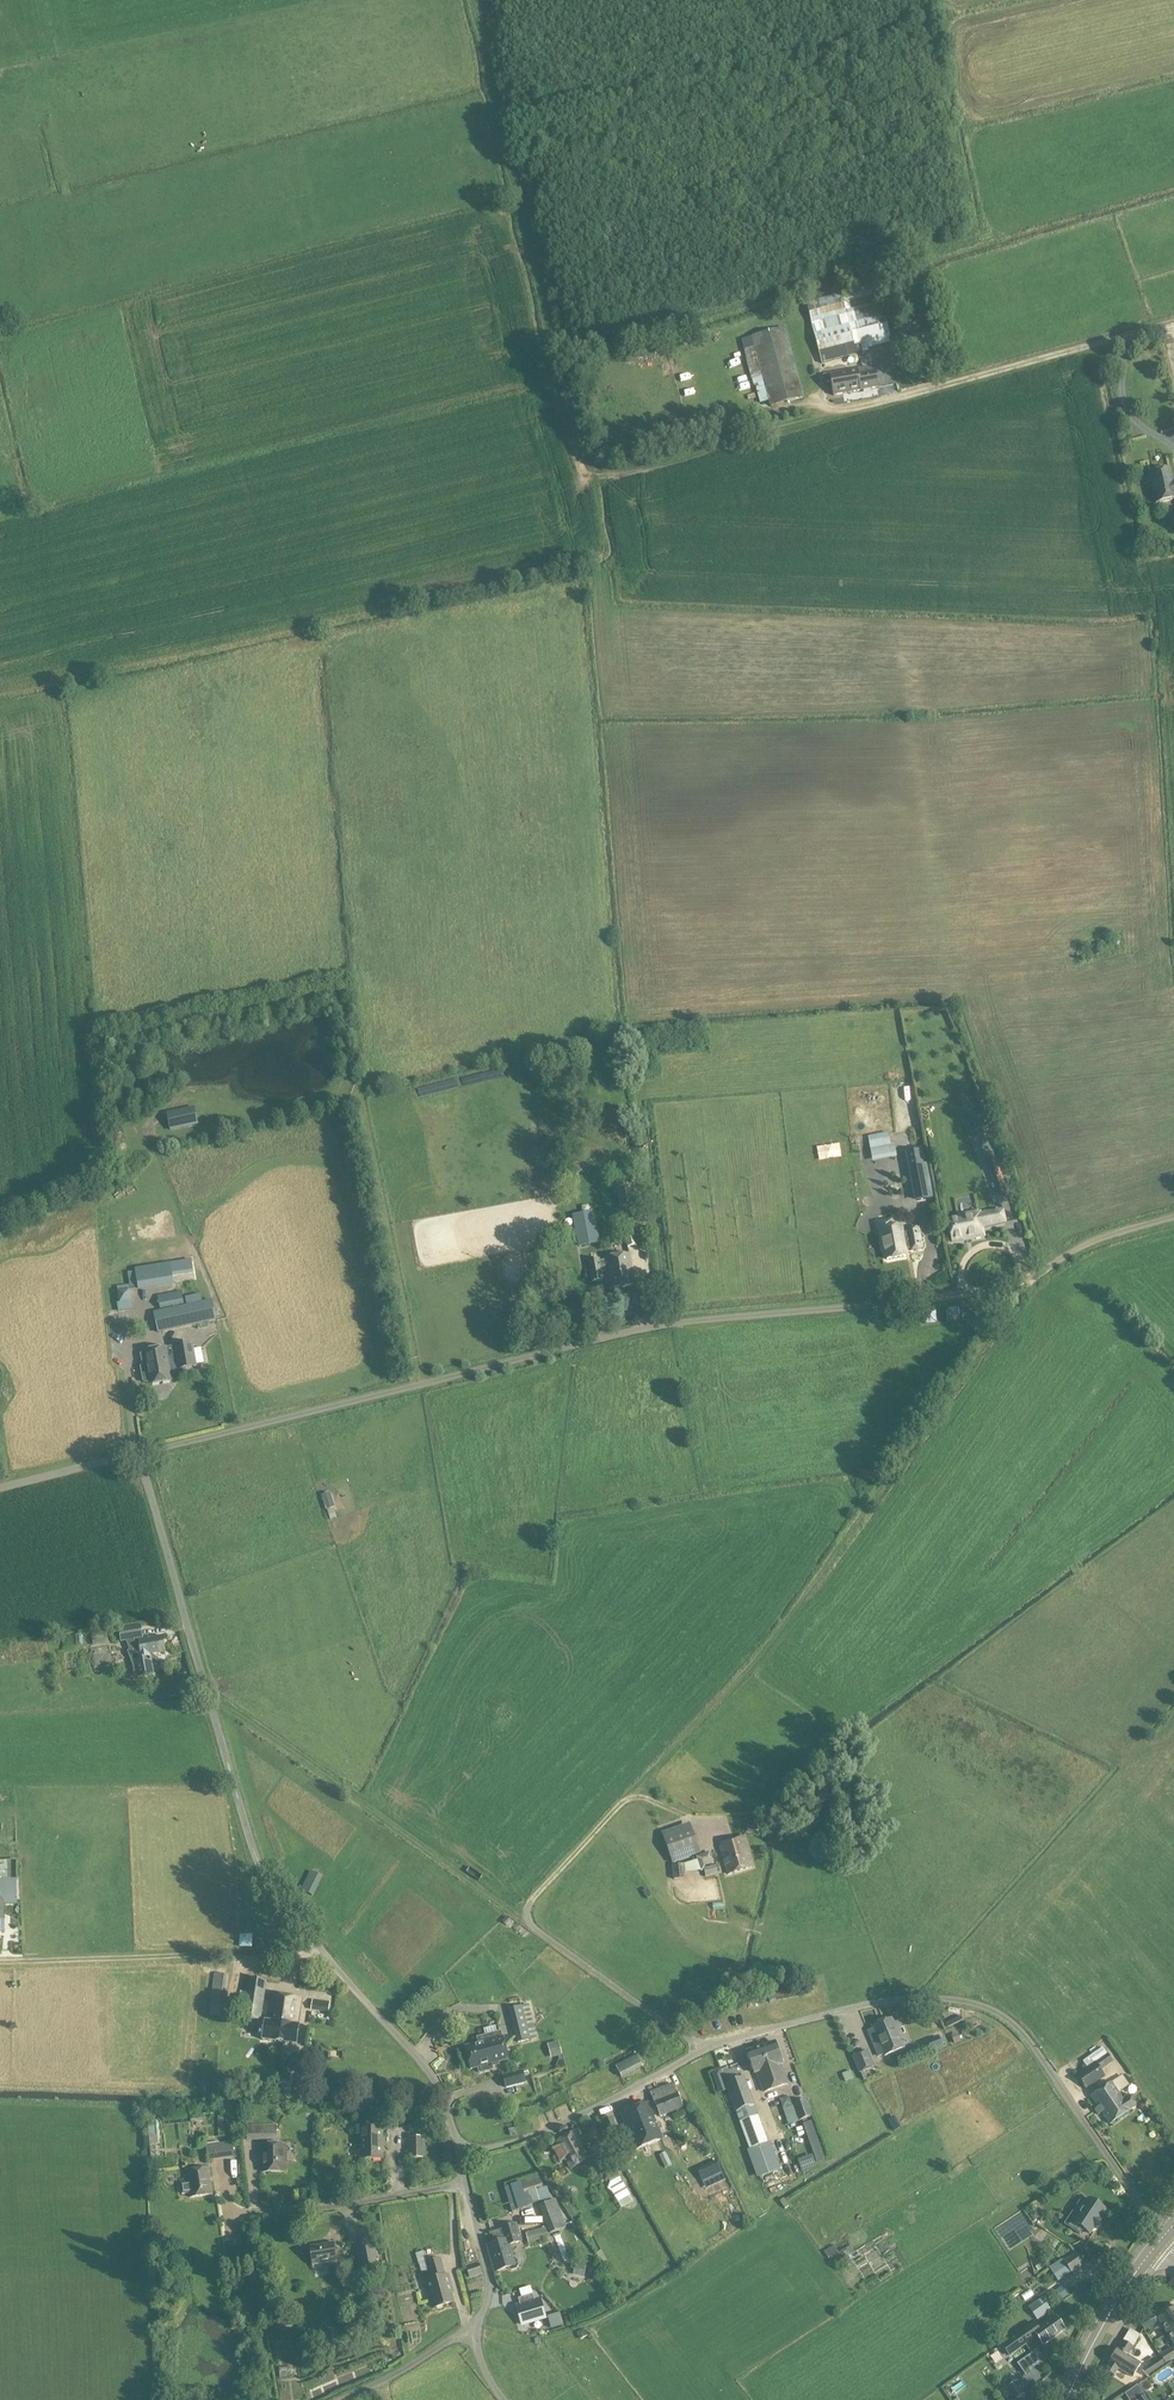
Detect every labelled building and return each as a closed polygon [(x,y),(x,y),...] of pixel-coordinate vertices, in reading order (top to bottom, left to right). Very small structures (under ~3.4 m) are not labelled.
[(878,286),(807,304),(822,364),(863,354),(862,351),(903,341),(894,303),(883,305),(878,286)] [(756,386),(761,404),(769,402),(770,408),(804,398),(785,329),(751,338),(754,348),(744,351),(753,386),(756,386)] [(697,359),(695,345),(689,346),(691,360),(697,359)] [(731,367),(743,366),(742,357),(730,359),(731,367)] [(831,375),(835,396),(879,388),(875,367),(831,375)] [(674,435),(677,445),(701,438),(698,427),(674,435)] [(1173,485),(1169,469),(1149,474),(1156,504),(1173,500),(1173,485)] [(966,1005),(959,1007),(967,1037),(974,1035),(966,1005)] [(171,1130),(198,1124),(194,1108),(168,1114),(171,1130)] [(974,1140),(988,1133),(987,1129),(989,1129),(985,1120),(983,1121),(982,1119),(967,1125),(974,1140)] [(894,1147),(871,1151),(872,1158),(896,1154),(894,1147)] [(934,1198),(926,1158),(925,1149),(915,1151),(917,1160),(912,1161),(920,1200),(934,1198)] [(1007,1194),(996,1160),(987,1163),(998,1197),(1007,1194)] [(958,1215),(959,1218),(948,1221),(952,1242),(983,1236),(981,1227),(1005,1223),(1003,1211),(978,1215),(977,1211),(958,1215)] [(598,1243),(593,1213),(574,1217),(579,1246),(598,1243)] [(882,1252),(885,1261),(909,1256),(908,1250),(910,1249),(910,1251),(911,1252),(922,1250),(923,1249),(919,1228),(917,1227),(907,1229),(905,1230),(906,1233),(904,1233),(902,1224),(895,1226),(893,1218),(875,1222),(878,1233),(879,1233),(881,1241),(880,1243),(881,1250),(882,1252)] [(633,1226),(624,1228),(628,1247),(636,1245),(633,1226)] [(602,1272),(607,1271),(610,1289),(635,1284),(629,1253),(604,1258),(605,1261),(600,1262),(600,1259),(587,1261),(591,1283),(604,1280),(602,1272)] [(139,1291),(173,1285),(170,1266),(136,1272),(139,1291)] [(133,1310),(129,1286),(117,1287),(119,1303),(117,1303),(118,1312),(133,1310)] [(181,1292),(158,1297),(160,1308),(183,1304),(181,1292)] [(211,1301),(155,1313),(159,1332),(216,1320),(211,1301)] [(946,1308),(946,1319),(957,1319),(956,1308),(946,1308)] [(935,1312),(924,1312),(924,1324),(936,1323),(935,1312)] [(144,1381),(145,1383),(150,1382),(150,1384),(172,1380),(169,1367),(178,1366),(179,1369),(196,1366),(192,1342),(174,1346),(176,1357),(168,1358),(165,1348),(144,1352),(142,1353),(141,1355),(143,1365),(141,1367),(144,1381)] [(134,1639),(142,1636),(141,1626),(120,1630),(122,1641),(134,1639)] [(94,1647),(109,1644),(107,1632),(91,1635),(94,1647)] [(138,1677),(154,1675),(151,1661),(152,1661),(152,1659),(151,1659),(150,1654),(165,1651),(163,1636),(139,1640),(140,1648),(138,1649),(138,1648),(128,1652),(135,1668),(135,1674),(138,1675),(138,1677)] [(93,1668),(111,1666),(108,1646),(90,1649),(93,1668)] [(583,1713),(596,1701),(592,1696),(579,1709),(583,1713)] [(758,1816),(747,1816),(746,1824),(747,1824),(747,1832),(758,1833),(758,1816)] [(672,1863),(701,1854),(690,1823),(662,1833),(672,1863)] [(719,1845),(728,1875),(752,1867),(742,1837),(719,1845)] [(716,1867),(706,1869),(703,1860),(712,1856),(710,1852),(696,1857),(701,1872),(704,1871),(705,1876),(717,1874),(716,1867)] [(685,1879),(684,1865),(672,1866),(674,1880),(685,1879)] [(300,1889),(310,1895),(321,1877),(311,1871),(300,1889)] [(3,1904),(16,1903),(16,1880),(0,1880),(0,1933),(4,1933),(3,1904)] [(227,1975),(215,1973),(211,2002),(223,2004),(227,1975)] [(267,1981),(249,1978),(243,2017),(260,2020),(267,1981)] [(272,1995),(268,2021),(265,2021),(262,2040),(296,2045),(299,2026),(297,2025),(301,1999),(272,1995)] [(519,1997),(509,1999),(511,2007),(521,2005),(519,1997)] [(326,2014),(327,2004),(312,2004),(312,2013),(326,2014)] [(528,2005),(510,2010),(516,2033),(528,2030),(534,2028),(528,2005)] [(909,2044),(898,2018),(893,2021),(892,2019),(883,2022),(895,2052),(904,2048),(903,2046),(909,2044)] [(883,2022),(872,2027),(873,2029),(868,2031),(878,2056),(884,2054),(885,2056),(895,2052),(883,2022)] [(528,2030),(516,2033),(518,2043),(537,2038),(534,2028),(528,2030)] [(473,2046),(465,2048),(468,2059),(506,2049),(503,2038),(502,2038),(501,2031),(477,2037),(478,2043),(472,2044),(473,2046)] [(961,2039),(958,2031),(951,2035),(954,2042),(961,2039)] [(928,2043),(931,2050),(942,2045),(939,2038),(928,2043)] [(776,2089),(787,2085),(780,2065),(782,2064),(774,2042),(761,2047),(769,2069),(776,2089)] [(558,2046),(548,2050),(553,2062),(563,2058),(558,2046)] [(715,2049),(718,2062),(733,2058),(730,2046),(715,2049)] [(1085,2064),(1105,2052),(1102,2046),(1081,2058),(1085,2064)] [(776,2089),(769,2069),(761,2047),(747,2052),(754,2074),(757,2073),(765,2093),(776,2089)] [(468,2059),(471,2070),(472,2070),(471,2069),(478,2068),(480,2074),(493,2070),(491,2064),(509,2060),(506,2049),(468,2059)] [(853,2056),(860,2073),(873,2067),(866,2051),(853,2056)] [(1112,2062),(1107,2054),(1076,2076),(1086,2089),(1104,2076),(1100,2070),(1112,2062)] [(641,2066),(636,2056),(616,2067),(622,2077),(641,2066)] [(522,2071),(503,2076),(506,2088),(525,2083),(522,2071)] [(718,2094),(727,2091),(720,2071),(711,2074),(718,2094)] [(754,2105),(743,2077),(726,2084),(736,2112),(754,2105)] [(1129,2096),(1123,2100),(1112,2083),(1090,2096),(1098,2108),(1095,2110),(1098,2115),(1102,2113),(1109,2124),(1130,2110),(1136,2106),(1129,2096)] [(676,2092),(654,2101),(660,2117),(682,2108),(676,2092)] [(794,2105),(799,2121),(812,2116),(806,2100),(794,2105)] [(634,2109),(649,2144),(662,2139),(647,2103),(634,2109)] [(649,2144),(634,2109),(622,2114),(636,2149),(649,2144)] [(231,2137),(231,2114),(218,2114),(219,2137),(231,2137)] [(401,2125),(418,2125),(418,2118),(409,2118),(409,2116),(401,2116),(401,2125)] [(612,2117),(603,2122),(609,2137),(619,2133),(612,2117)] [(759,2178),(778,2171),(758,2117),(740,2123),(750,2150),(749,2151),(759,2178)] [(373,2130),(373,2124),(361,2124),(361,2159),(383,2159),(383,2145),(385,2145),(385,2140),(383,2140),(383,2130),(373,2130)] [(277,2126),(248,2127),(248,2140),(277,2140),(277,2126)] [(588,2137),(582,2140),(577,2130),(555,2142),(557,2146),(558,2146),(571,2169),(591,2157),(596,2153),(602,2164),(611,2159),(602,2144),(603,2143),(597,2131),(587,2137),(588,2137)] [(198,2150),(206,2148),(208,2158),(234,2155),(233,2143),(220,2144),(219,2142),(206,2143),(205,2137),(196,2139),(198,2150)] [(425,2137),(408,2137),(408,2159),(425,2159),(425,2137)] [(287,2145),(262,2145),(262,2158),(263,2158),(263,2173),(285,2173),(285,2154),(287,2154),(287,2145)] [(802,2172),(816,2167),(812,2155),(798,2160),(802,2172)] [(785,2156),(780,2159),(785,2171),(791,2169),(785,2156)] [(706,2189),(725,2180),(716,2161),(697,2170),(706,2189)] [(190,2197),(213,2194),(209,2169),(187,2171),(190,2197)] [(606,2180),(614,2199),(628,2194),(619,2174),(606,2180)] [(551,2199),(547,2187),(543,2188),(538,2175),(519,2181),(527,2206),(551,2199)] [(522,2196),(513,2198),(511,2188),(501,2190),(507,2213),(525,2208),(522,2196)] [(539,2206),(550,2234),(567,2227),(556,2199),(539,2206)] [(1077,2219),(1070,2229),(1080,2236),(1083,2231),(1090,2236),(1094,2230),(1095,2231),(1102,2222),(1100,2221),(1106,2213),(1090,2201),(1085,2207),(1081,2204),(1072,2216),(1077,2219)] [(506,2240),(488,2245),(496,2271),(506,2268),(511,2270),(516,2269),(518,2264),(517,2259),(512,2257),(509,2245),(521,2241),(516,2224),(502,2228),(506,2240)] [(546,2229),(526,2234),(529,2243),(548,2237),(546,2229)] [(833,2243),(823,2247),(826,2255),(836,2252),(833,2243)] [(313,2265),(328,2263),(330,2272),(347,2269),(344,2254),(336,2255),(334,2244),(310,2248),(313,2265)] [(421,2248),(413,2250),(419,2269),(426,2266),(421,2248)] [(357,2251),(360,2270),(378,2267),(375,2249),(357,2251)] [(1075,2254),(1064,2262),(1071,2272),(1083,2264),(1075,2254)] [(426,2282),(428,2290),(433,2308),(453,2302),(448,2287),(451,2286),(448,2276),(445,2276),(440,2259),(427,2263),(432,2280),(426,2282)] [(479,2263),(466,2268),(469,2277),(481,2273),(479,2263)] [(493,2301),(507,2319),(516,2312),(502,2294),(493,2301)] [(545,2318),(539,2299),(534,2301),(532,2294),(520,2298),(523,2304),(516,2306),(522,2325),(545,2318)] [(1029,2307),(1037,2319),(1050,2311),(1041,2298),(1029,2307)] [(1167,2334),(1173,2329),(1173,2310),(1158,2319),(1167,2334)] [(559,2313),(547,2317),(551,2329),(563,2325),(559,2313)] [(1140,2323),(1145,2330),(1158,2322),(1153,2315),(1140,2323)] [(1033,2332),(1036,2336),(1033,2338),(1039,2346),(1042,2344),(1043,2345),(1064,2330),(1054,2316),(1033,2332)] [(1105,2370),(1114,2375),(1118,2369),(1125,2373),(1126,2373),(1132,2377),(1140,2364),(1134,2360),(1128,2356),(1133,2348),(1124,2342),(1118,2350),(1105,2370)] [(1165,2363),(1173,2357),(1173,2347),(1161,2356),(1165,2363)] [(1030,2354),(1038,2364),(1043,2360),(1036,2350),(1031,2354),(1030,2354)] [(1023,2369),(1022,2359),(1013,2360),(1014,2370),(1023,2369)] [(1147,2376),(1164,2365),(1160,2359),(1143,2370),(1147,2376)] [(1009,2386),(1016,2399),(1025,2394),(1018,2381),(1009,2386)] [(1089,2392),(1100,2399),(1104,2399),(1111,2392),(1098,2381),(1089,2392)]
